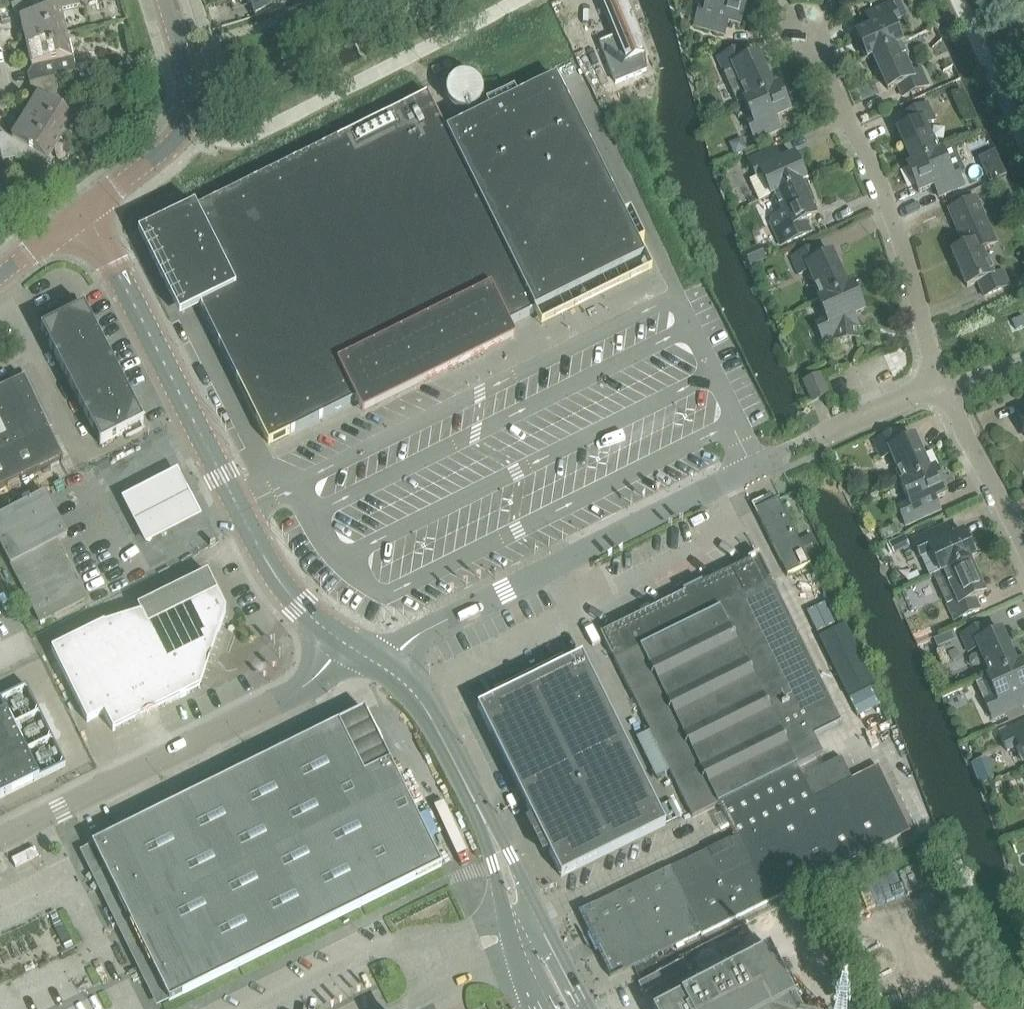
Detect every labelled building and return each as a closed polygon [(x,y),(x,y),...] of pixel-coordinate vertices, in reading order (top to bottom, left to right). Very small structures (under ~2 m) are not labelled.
[(63,9),(80,5),(78,0),(39,0),(18,5),(26,42),(69,32),(63,9)] [(256,17),(285,8),(286,11),(303,6),(301,0),(290,0),(284,2),(284,0),(251,0),(256,17)] [(600,42),(616,84),(648,71),(645,54),(631,19),(633,19),(632,17),(630,17),(623,0),(606,0),(603,1),(601,2),(614,36),(600,42)] [(705,10),(699,8),(695,26),(725,34),(728,22),(741,26),(748,0),(708,0),(705,10)] [(873,55),(899,44),(900,44),(903,43),(893,22),(899,20),(891,3),(867,14),(872,25),(856,32),(868,58),(873,56),(873,55)] [(76,66),(69,32),(26,42),(36,84),(55,80),(78,75),(77,72),(76,66)] [(873,55),(873,56),(888,90),(899,85),(904,96),(929,85),(921,68),(912,72),(900,44),(899,44),(873,55)] [(748,99),(774,88),(773,87),(758,54),(748,58),(743,47),(718,58),(726,74),(735,70),(748,99)] [(448,89),(478,106),(493,78),(463,62),(448,89)] [(87,63),(76,66),(77,72),(89,70),(87,63)] [(556,78),(555,78),(517,97),(514,91),(486,105),(489,111),(446,132),(428,95),(197,209),(161,227),(170,245),(201,306),(269,444),(356,401),(447,355),(451,364),(468,356),(482,349),(478,340),(509,325),(535,312),(645,257),(638,244),(644,241),(631,213),(625,216),(565,96),(556,78)] [(57,90),(55,80),(36,84),(38,95),(25,116),(62,140),(83,106),(57,90)] [(779,85),(773,87),(774,88),(748,99),(744,100),(753,121),(748,124),(755,140),(780,129),(775,118),(791,111),(779,85)] [(903,114),(908,126),(898,130),(913,164),(938,153),(926,124),(935,120),(927,103),(903,114)] [(62,140),(25,116),(11,138),(0,141),(0,147),(3,160),(15,157),(40,176),(62,140)] [(742,139),(731,144),(735,154),(746,150),(742,139)] [(8,183),(3,160),(0,147),(0,185),(8,183)] [(806,180),(794,152),(780,158),(776,148),(749,160),(757,177),(750,180),(760,201),(775,194),(801,183),(801,182),(806,180)] [(951,171),(942,151),(938,153),(913,164),(907,166),(919,192),(934,186),(940,197),(964,186),(957,169),(951,171)] [(997,155),(982,162),(991,183),(1006,176),(997,155)] [(775,194),(783,212),(773,217),(771,222),(781,245),(811,232),(806,221),(816,216),(812,208),(816,206),(814,200),(811,192),(808,184),(806,180),(801,182),(801,183),(775,194)] [(1003,270),(993,275),(982,250),(996,243),(976,198),(949,210),(965,246),(952,252),(967,287),(978,282),(985,296),(1009,285),(1003,270)] [(760,246),(745,252),(751,265),(765,259),(760,246)] [(800,274),(809,269),(822,298),(822,299),(848,287),(847,287),(832,253),(822,257),(817,246),(792,257),(800,274)] [(822,299),(822,298),(818,300),(827,320),(816,325),(824,342),(839,335),(841,339),(857,338),(856,328),(859,326),(854,315),(865,310),(853,284),(847,287),(848,287),(822,299)] [(59,306),(60,306),(65,317),(42,329),(57,358),(99,336),(84,307),(81,309),(75,298),(75,297),(73,297),(70,297),(67,298),(65,299),(63,300),(62,301),(61,302),(60,303),(59,306)] [(71,387),(114,365),(99,336),(57,358),(71,387)] [(86,415),(129,393),(114,365),(71,387),(86,415)] [(821,374),(804,381),(812,399),(813,401),(824,397),(830,394),(829,393),(823,378),(821,374)] [(56,463),(63,460),(25,378),(0,389),(0,489),(56,463)] [(129,393),(86,415),(100,443),(101,444),(124,432),(127,437),(143,429),(140,424),(144,423),(129,393)] [(891,453),(904,482),(930,471),(930,470),(915,436),(905,441),(899,430),(875,441),(882,457),(891,453)] [(904,482),(900,483),(910,504),(899,508),(906,526),(941,510),(936,499),(947,494),(935,468),(930,470),(930,471),(904,482)] [(179,471),(123,500),(147,547),(203,518),(179,471)] [(40,622),(87,598),(57,541),(68,535),(45,493),(0,516),(0,544),(40,622)] [(771,494),(753,504),(756,511),(788,574),(810,563),(808,558),(820,552),(812,535),(799,541),(779,500),(779,499),(778,498),(774,500),(771,494)] [(931,552),(941,573),(944,571),(944,570),(969,559),(970,559),(975,557),(964,531),(953,536),(947,525),(913,540),(920,557),(931,552)] [(823,753),(815,737),(842,724),(760,556),(602,633),(692,819),(719,805),(798,766),(823,753)] [(941,573),(935,575),(948,604),(955,620),(980,609),(975,598),(985,593),(970,559),(969,559),(944,570),(944,571),(941,573)] [(106,625),(105,624),(52,649),(88,722),(105,713),(113,730),(200,688),(227,610),(209,573),(139,607),(142,614),(106,625)] [(932,623),(917,631),(922,643),(938,635),(932,623)] [(969,651),(978,647),(991,675),(991,676),(1017,665),(1017,664),(1002,630),(991,635),(986,623),(961,634),(969,651)] [(845,624),(819,637),(849,697),(875,684),(845,624)] [(952,631),(934,640),(938,648),(956,640),(952,631)] [(478,707),(550,852),(562,876),(667,824),(583,655),(478,707)] [(976,682),(986,703),(993,719),(1006,714),(1022,706),(1023,706),(1023,695),(1023,693),(1023,692),(1023,666),(1022,662),(1017,664),(1017,665),(991,676),(991,675),(987,677),(976,682)] [(66,766),(26,685),(0,698),(0,702),(5,712),(0,714),(0,798),(66,766)] [(365,710),(92,845),(93,845),(118,897),(111,900),(151,979),(157,976),(170,1001),(170,1002),(236,969),(240,967),(359,908),(364,906),(413,882),(443,867),(443,866),(442,866),(365,710)] [(1023,758),(1023,723),(1000,734),(1008,751),(1019,746),(1023,758)] [(975,754),(982,768),(992,764),(985,749),(975,754)] [(719,805),(735,837),(769,902),(902,834),(889,808),(898,804),(878,765),(853,778),(842,756),(803,776),(798,766),(719,805)] [(990,770),(978,775),(981,783),(993,778),(990,770)] [(677,789),(666,794),(672,808),(683,804),(677,789)] [(703,936),(769,902),(735,837),(670,871),(669,870),(580,915),(612,980),(702,935),(703,936)] [(656,1008),(801,1008),(770,949),(656,1008)] [(684,960),(680,962),(686,973),(690,970),(684,960)] [(645,993),(664,984),(659,973),(640,983),(645,993)]
